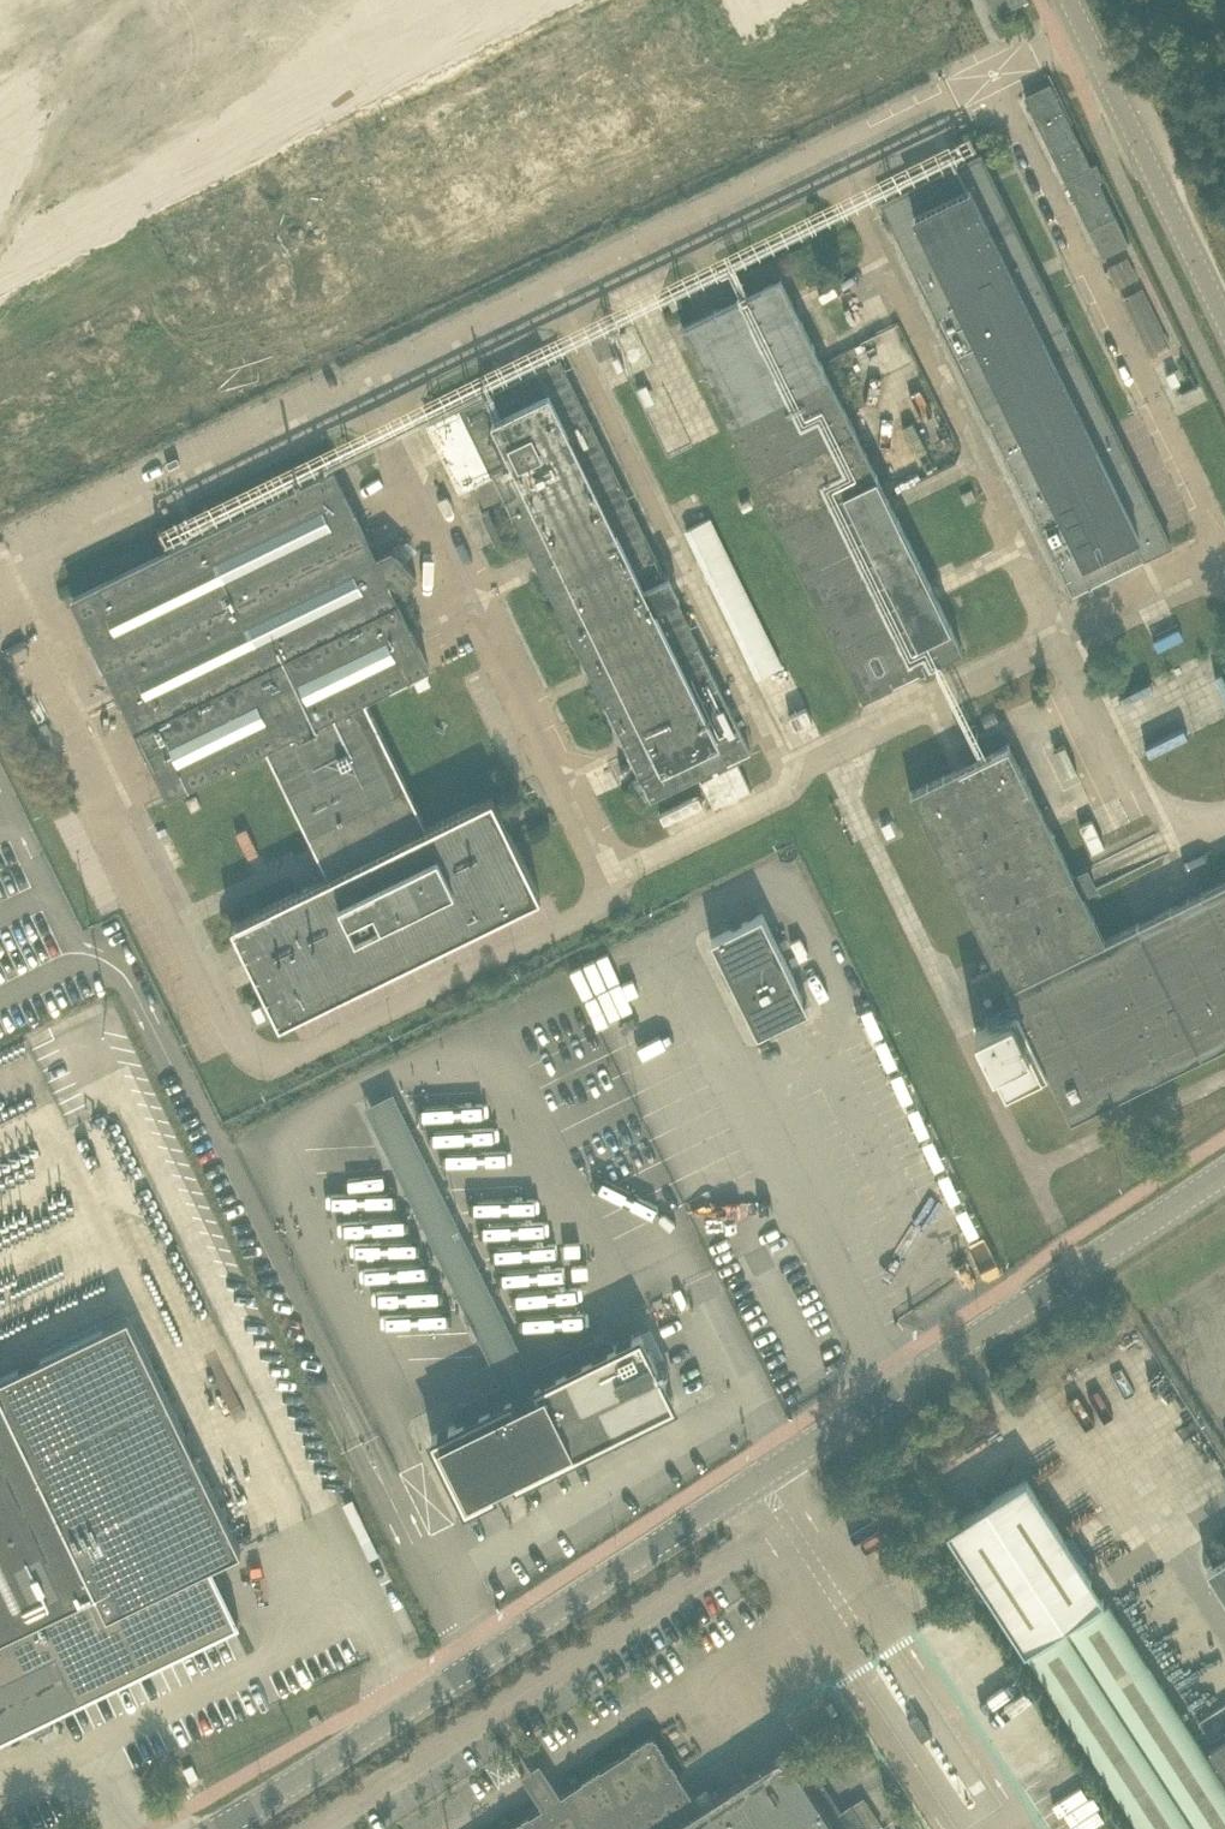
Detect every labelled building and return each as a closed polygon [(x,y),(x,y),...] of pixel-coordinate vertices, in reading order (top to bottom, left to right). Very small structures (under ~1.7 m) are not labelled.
[(994,14),(1022,0),(988,0),(994,14)] [(1129,241),(1098,180),(1104,177),(1096,162),(1092,164),(1052,84),(1035,93),(1041,105),(1031,110),(1102,254),(1129,241)] [(1073,590),(1171,542),(980,153),(882,201),(1073,590)] [(1130,254),(1111,262),(1119,284),(1139,277),(1130,254)] [(680,326),(864,696),(961,648),(778,277),(680,326)] [(493,468),(653,794),(750,746),(561,357),(429,421),(459,483),(493,468)] [(280,1021),(542,891),(492,793),(427,825),(363,695),(427,663),(385,575),(393,572),(403,582),(414,572),(388,546),(374,553),(331,467),(71,596),(166,792),(264,744),(328,874),(231,922),(280,1021)] [(488,509),(481,512),(495,540),(502,537),(488,509)] [(783,664),(711,515),(685,528),(757,677),(783,664)] [(1179,628),(1155,640),(1158,647),(1183,635),(1179,628)] [(910,790),(996,965),(971,977),(984,1005),(999,998),(995,989),(1005,984),(1017,1008),(976,1029),(1006,1090),(1047,1070),(1070,1117),(1224,1042),(1224,879),(1104,938),(1008,741),(910,790)] [(738,762),(701,779),(714,806),(750,788),(738,762)] [(699,795),(661,813),(664,820),(702,802),(699,795)] [(758,1030),(808,1005),(762,912),(711,937),(758,1030)] [(473,939),(344,994),(351,1009),(479,954),(473,939)] [(565,1126),(560,1126),(614,1234),(637,1222),(660,1220),(662,1239),(696,1236),(740,1214),(738,1191),(737,1174),(751,1166),(699,1062),(694,1063),(673,1073),(675,1090),(668,1077),(670,1096),(657,1097),(654,1091),(622,1094),(610,1099),(610,1095),(603,1081),(605,1106),(565,1126)] [(398,1088),(372,1102),(399,1154),(425,1141),(398,1088)] [(467,1181),(457,1182),(464,1232),(533,1224),(524,1155),(464,1162),(467,1181)] [(32,1717),(37,1728),(54,1720),(49,1709),(78,1695),(78,1697),(222,1627),(228,1624),(229,1626),(240,1621),(238,1617),(237,1618),(211,1563),(241,1549),(231,1527),(128,1314),(0,1376),(0,1733),(32,1717)] [(512,1395),(432,1435),(466,1504),(494,1490),(491,1484),(514,1472),(517,1478),(675,1401),(641,1332),(588,1357),(581,1342),(554,1355),(561,1371),(535,1384),(538,1390),(515,1401),(512,1395)] [(948,1529),(1025,1649),(1102,1598),(1024,1479),(948,1529)] [(1208,1567),(1224,1593),(1224,1555),(1213,1563),(1211,1564),(1208,1567)] [(1110,1602),(1028,1655),(1140,1828),(1224,1828),(1224,1781),(1110,1602)] [(918,1711),(908,1718),(921,1737),(931,1731),(918,1711)] [(799,1770),(785,1750),(700,1805),(653,1733),(505,1828),(837,1828),(799,1770)] [(1209,1748),(1224,1773),(1224,1738),(1209,1748)]
